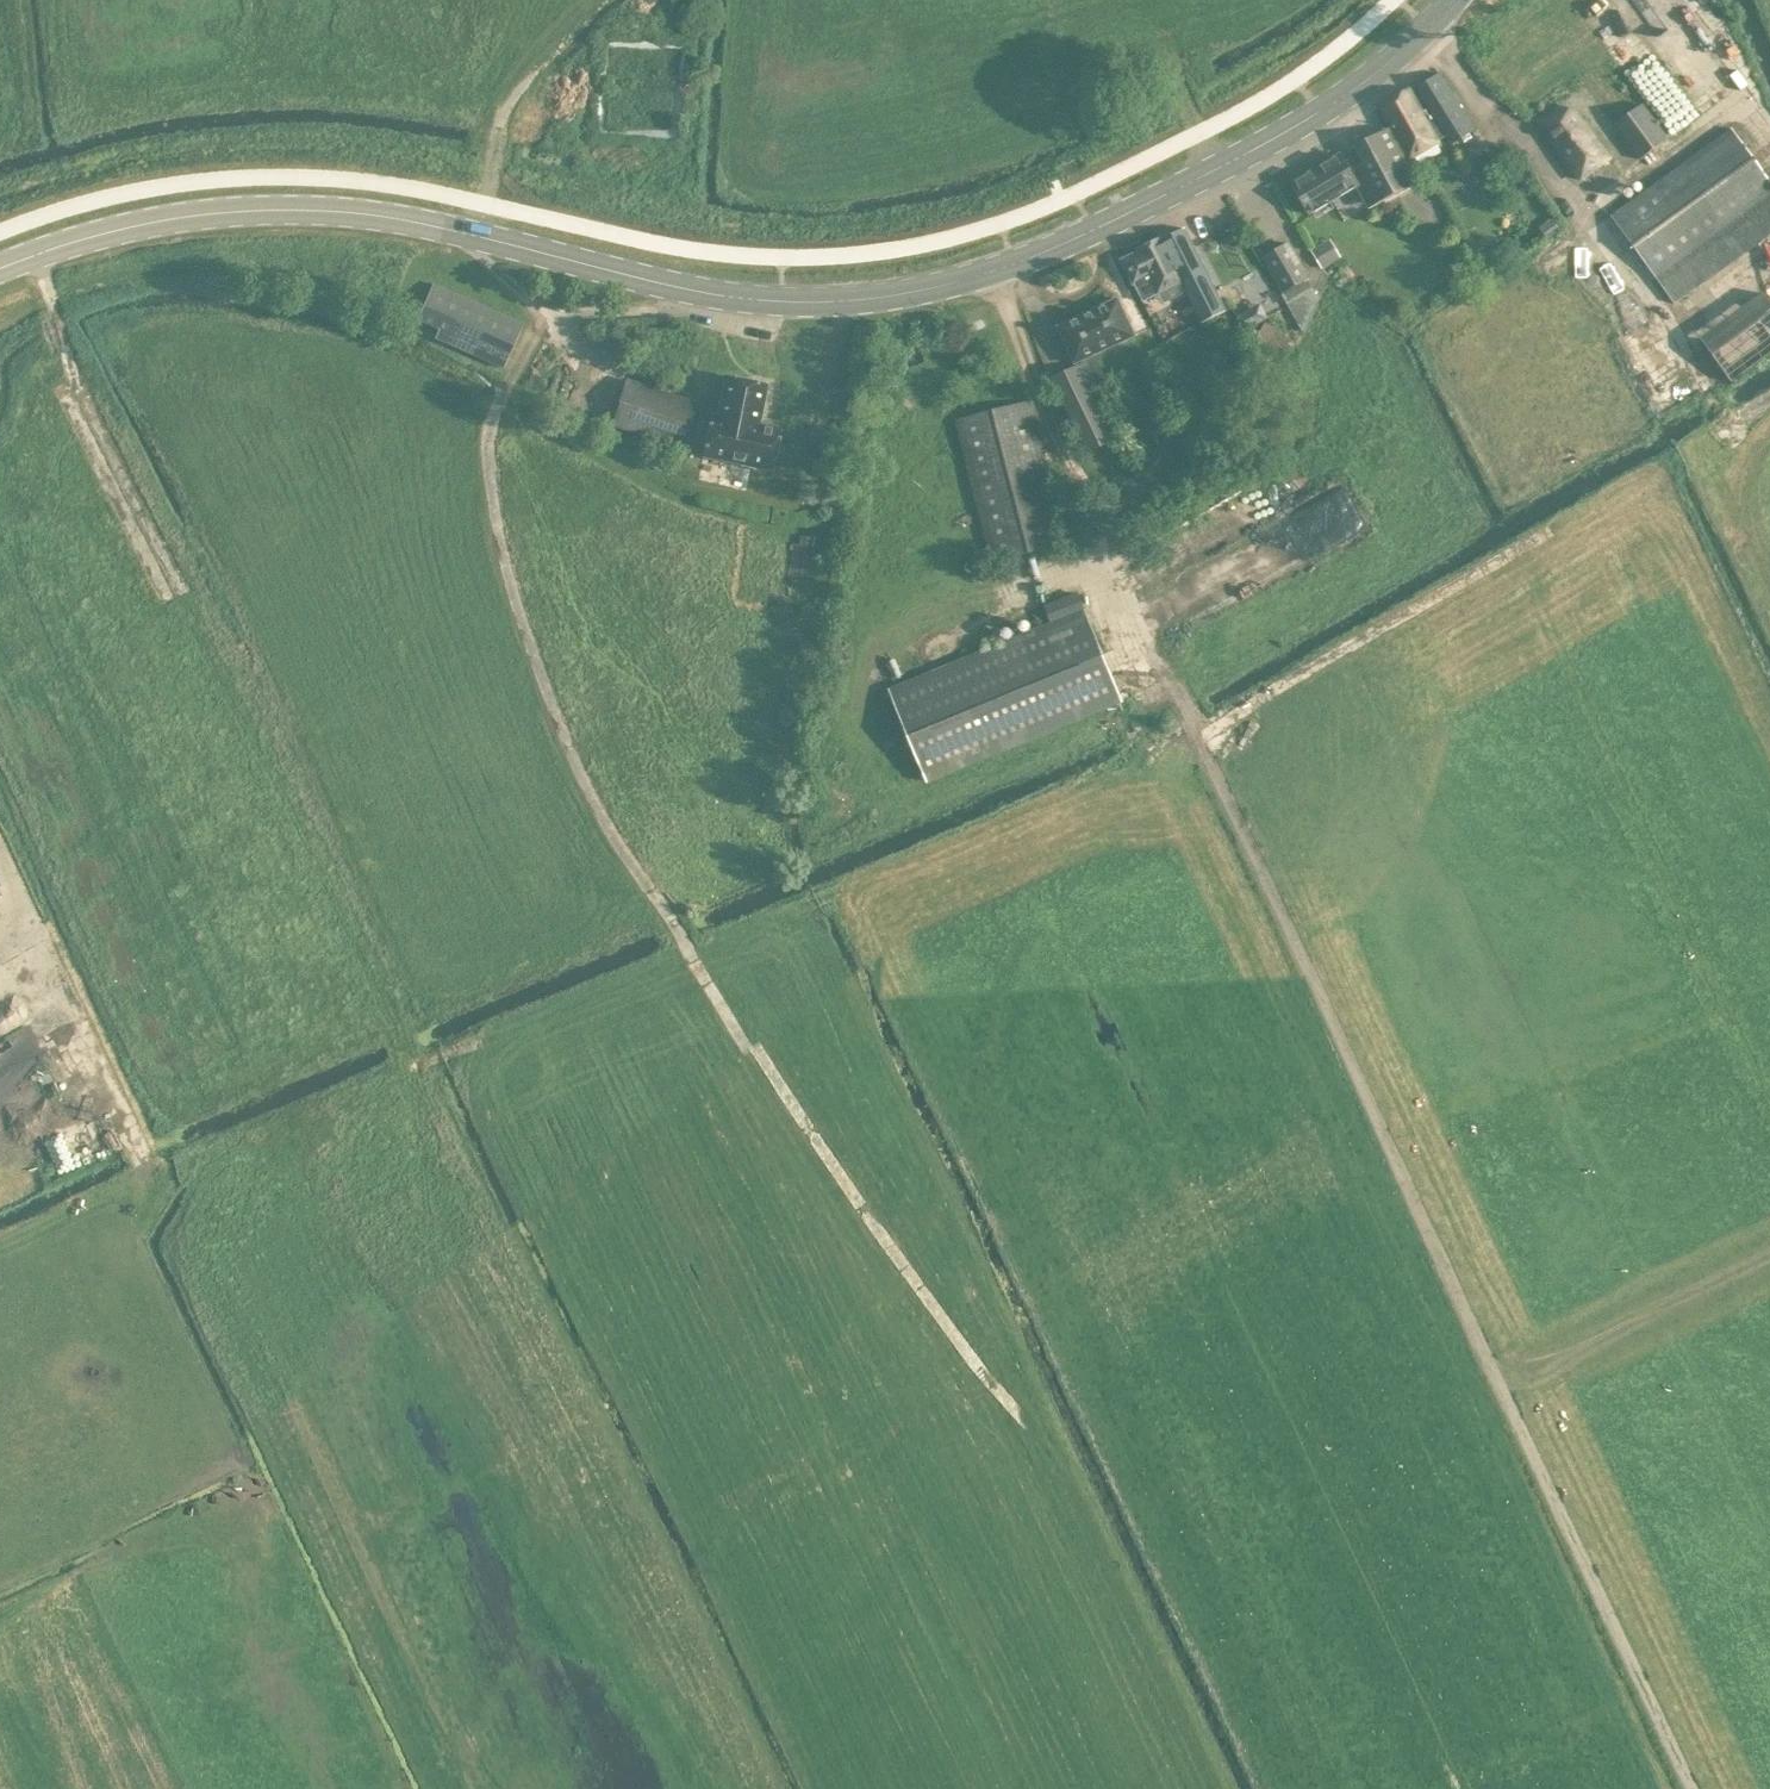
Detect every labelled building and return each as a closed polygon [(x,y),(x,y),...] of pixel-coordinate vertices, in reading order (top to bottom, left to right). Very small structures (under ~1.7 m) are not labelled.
[(1696,73),(1732,49),(1700,0),(1648,0),(1696,73)] [(1110,58),(1117,56),(1114,45),(1107,46),(1110,58)] [(1451,134),(1475,118),(1441,61),(1416,76),(1451,134)] [(1410,147),(1440,130),(1410,76),(1380,94),(1410,147)] [(1644,91),(1614,113),(1640,149),(1668,127),(1644,91)] [(1582,169),(1611,149),(1600,133),(1573,96),(1544,116),(1582,169)] [(1610,206),(1674,292),(1769,222),(1769,170),(1732,117),(1610,206)] [(1311,202),(1363,171),(1377,193),(1419,171),(1390,118),(1356,135),(1361,145),(1346,153),(1340,143),(1292,172),(1311,202)] [(1639,150),(1617,166),(1626,178),(1648,161),(1639,150)] [(1220,302),(1227,299),(1185,216),(1160,228),(1159,227),(1138,237),(1139,239),(1121,248),(1133,272),(1134,272),(1143,289),(1158,282),(1162,290),(1184,279),(1201,312),(1220,302)] [(1310,266),(1289,232),(1264,247),(1284,281),(1310,266)] [(520,312),(431,273),(416,308),(437,317),(433,326),(501,356),(520,312)] [(1701,328),(1732,370),(1769,342),(1769,290),(1763,281),(1701,328)] [(1117,286),(1058,315),(1076,351),(1135,323),(1117,286)] [(1087,441),(1113,428),(1114,428),(1089,376),(1096,373),(1085,351),(1052,367),(1052,368),(1087,441)] [(711,404),(703,444),(770,457),(778,417),(757,413),(764,373),(724,366),(716,405),(711,404)] [(694,391),(626,368),(611,413),(678,436),(694,391)] [(992,549),(1066,530),(1030,390),(957,409),(992,549)] [(1053,611),(891,679),(929,770),(1122,689),(1077,581),(1046,595),(1053,611)] [(62,1048),(75,1045),(69,1021),(56,1024),(62,1048)]
